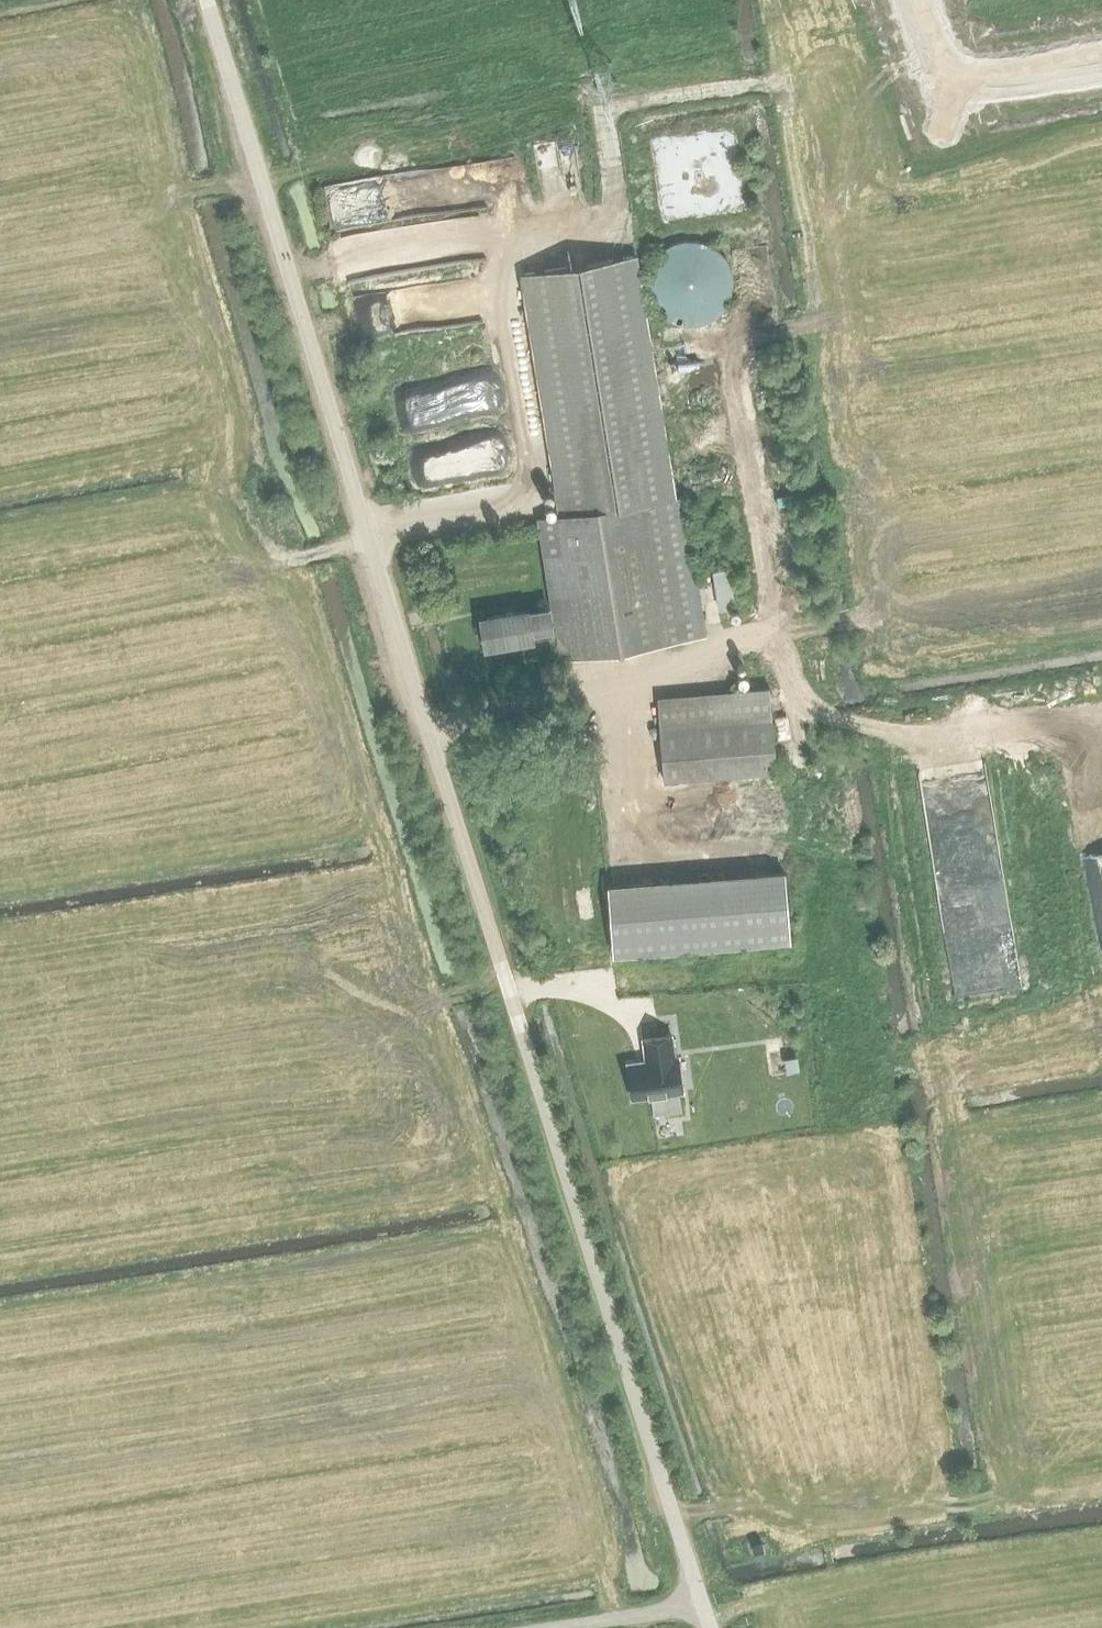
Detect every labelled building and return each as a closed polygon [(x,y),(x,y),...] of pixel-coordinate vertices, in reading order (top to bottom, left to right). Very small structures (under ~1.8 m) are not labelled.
[(365,178),(330,180),(333,225),(362,223),(362,210),(354,210),(352,191),(366,190),(365,178)] [(679,327),(683,328),(686,328),(690,328),(694,328),(698,327),(701,326),(705,325),(709,323),(712,321),(715,319),(718,317),(721,314),(724,311),(726,307),(728,304),(729,300),(731,297),(732,293),(732,289),(733,285),(733,281),(732,277),(731,273),(730,270),(729,266),(727,262),(725,259),(723,256),(720,253),(717,250),(714,248),(711,246),(707,244),(704,242),(700,241),(696,240),(692,240),(688,240),(686,240),(682,240),(678,241),(674,242),(670,244),(667,245),(664,248),(660,250),(658,253),(655,256),(653,259),(650,262),(649,266),(647,269),(646,273),(645,277),(645,281),(645,285),(645,289),(645,293),(646,296),(648,300),(649,304),(651,307),(653,310),(656,314),(659,316),(662,319),(665,321),(668,323),(672,325),(676,326),(679,327)] [(529,607),(516,609),(478,616),(483,649),(516,643),(534,641),(534,638),(556,634),(559,654),(701,633),(678,495),(666,497),(626,255),(517,273),(557,515),(534,519),(551,610),(530,614),(529,607)] [(740,606),(734,567),(712,571),(718,609),(740,606)] [(662,780),(774,771),(767,686),(655,695),(662,780)] [(613,954),(790,940),(785,873),(608,887),(613,954)] [(632,1098),(652,1095),(678,1092),(682,1091),(678,1057),(674,1057),(672,1036),(643,1039),(646,1061),(628,1063),(632,1098)] [(761,1541),(751,1545),(754,1555),(765,1551),(761,1541)]
